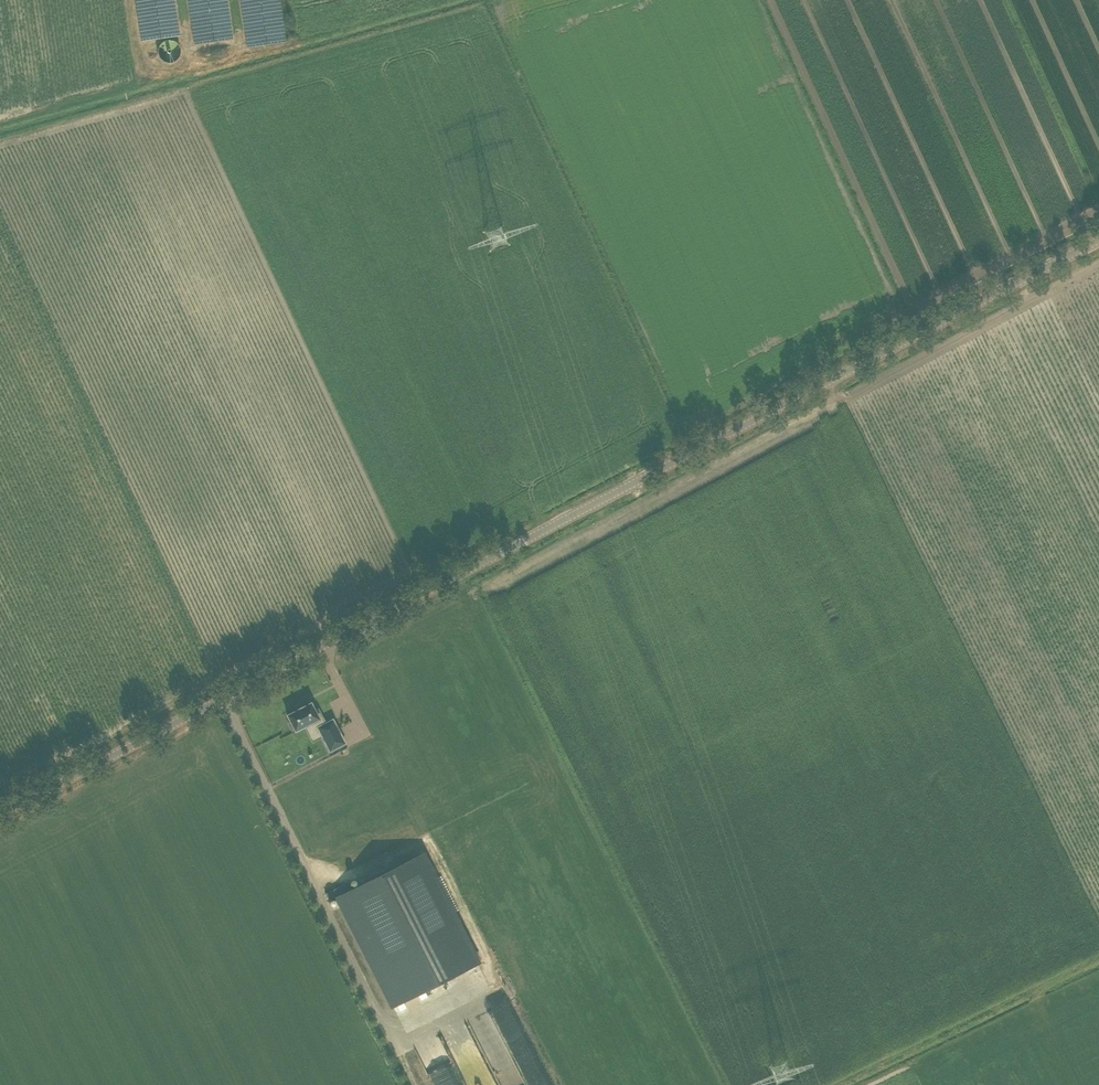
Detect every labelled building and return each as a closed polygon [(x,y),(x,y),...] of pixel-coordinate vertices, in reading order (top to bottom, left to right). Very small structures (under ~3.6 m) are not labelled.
[(180,36),(175,0),(134,0),(140,42),(180,36)] [(193,41),(194,46),(233,40),(227,0),(187,0),(193,41)] [(246,44),(246,49),(286,43),(280,0),(239,0),(246,44)] [(320,719),(313,722),(306,708),(303,710),(300,702),(299,701),(298,702),(299,702),(291,706),(284,709),(284,710),(276,714),(276,713),(275,714),(276,715),(279,721),(277,722),(280,728),(282,726),(284,729),(283,729),(284,730),(285,730),(285,729),(293,725),(295,728),(304,723),(318,749),(318,750),(319,749),(333,742),(333,741),(321,719),(321,718),(320,718),(320,719)] [(376,763),(291,806),(393,1007),(478,965),(376,763)]
